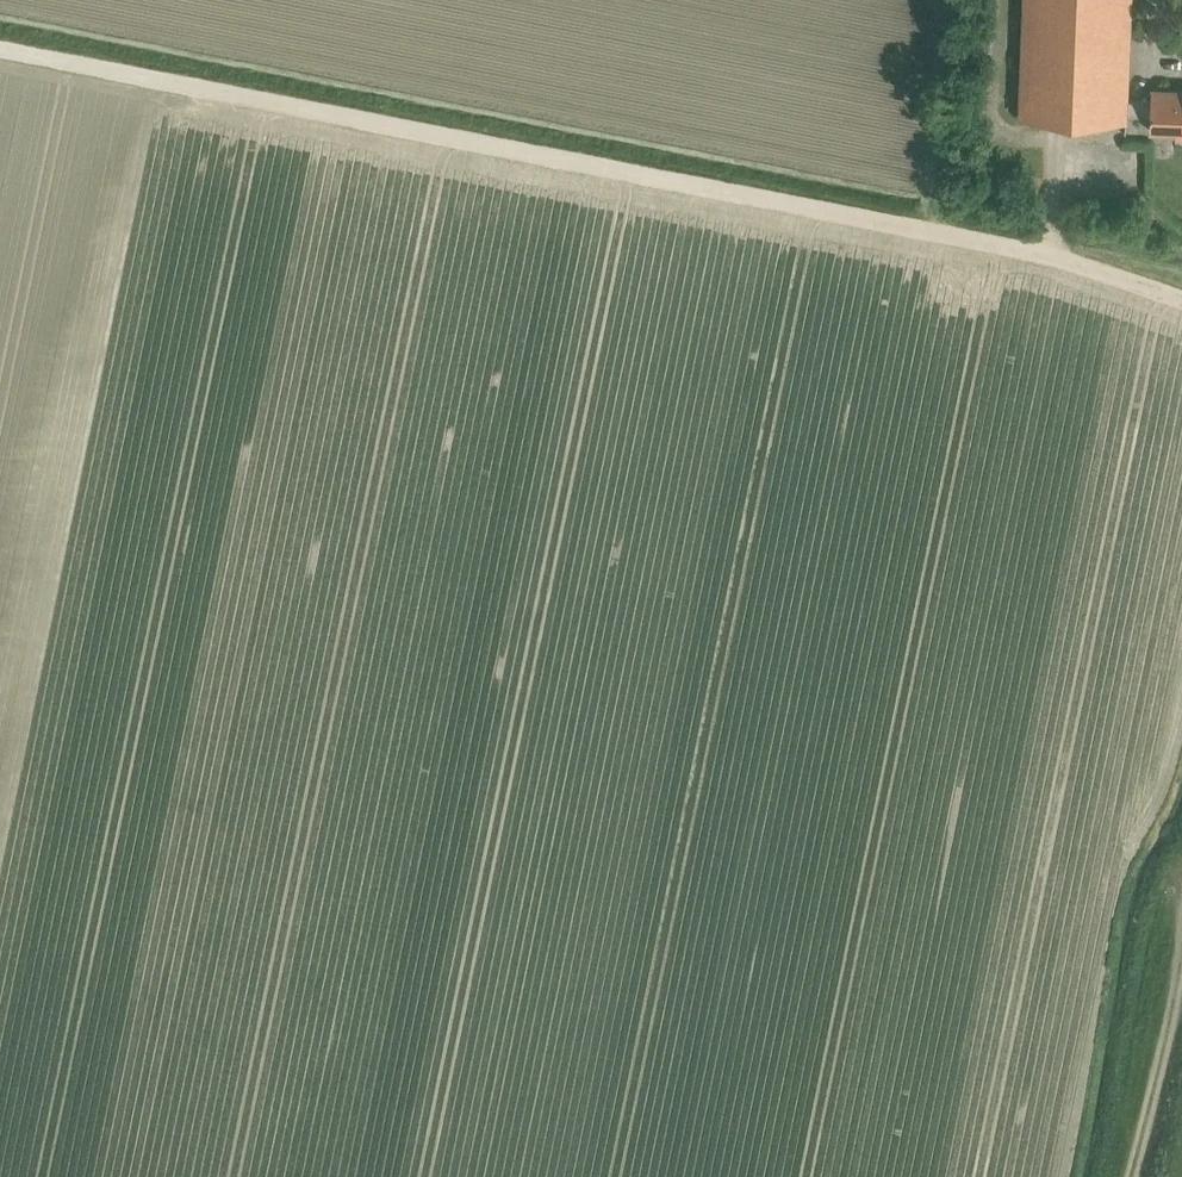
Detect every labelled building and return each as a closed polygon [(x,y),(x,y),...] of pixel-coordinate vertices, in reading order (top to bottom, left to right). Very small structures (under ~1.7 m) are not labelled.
[(1020,116),(1127,120),(1127,115),(1151,116),(1151,101),(1127,100),(1131,0),(1025,0),(1020,116)] [(1151,116),(1150,131),(1176,132),(1176,138),(1181,138),(1181,94),(1179,94),(1179,90),(1152,89),(1151,101),(1151,116)]
